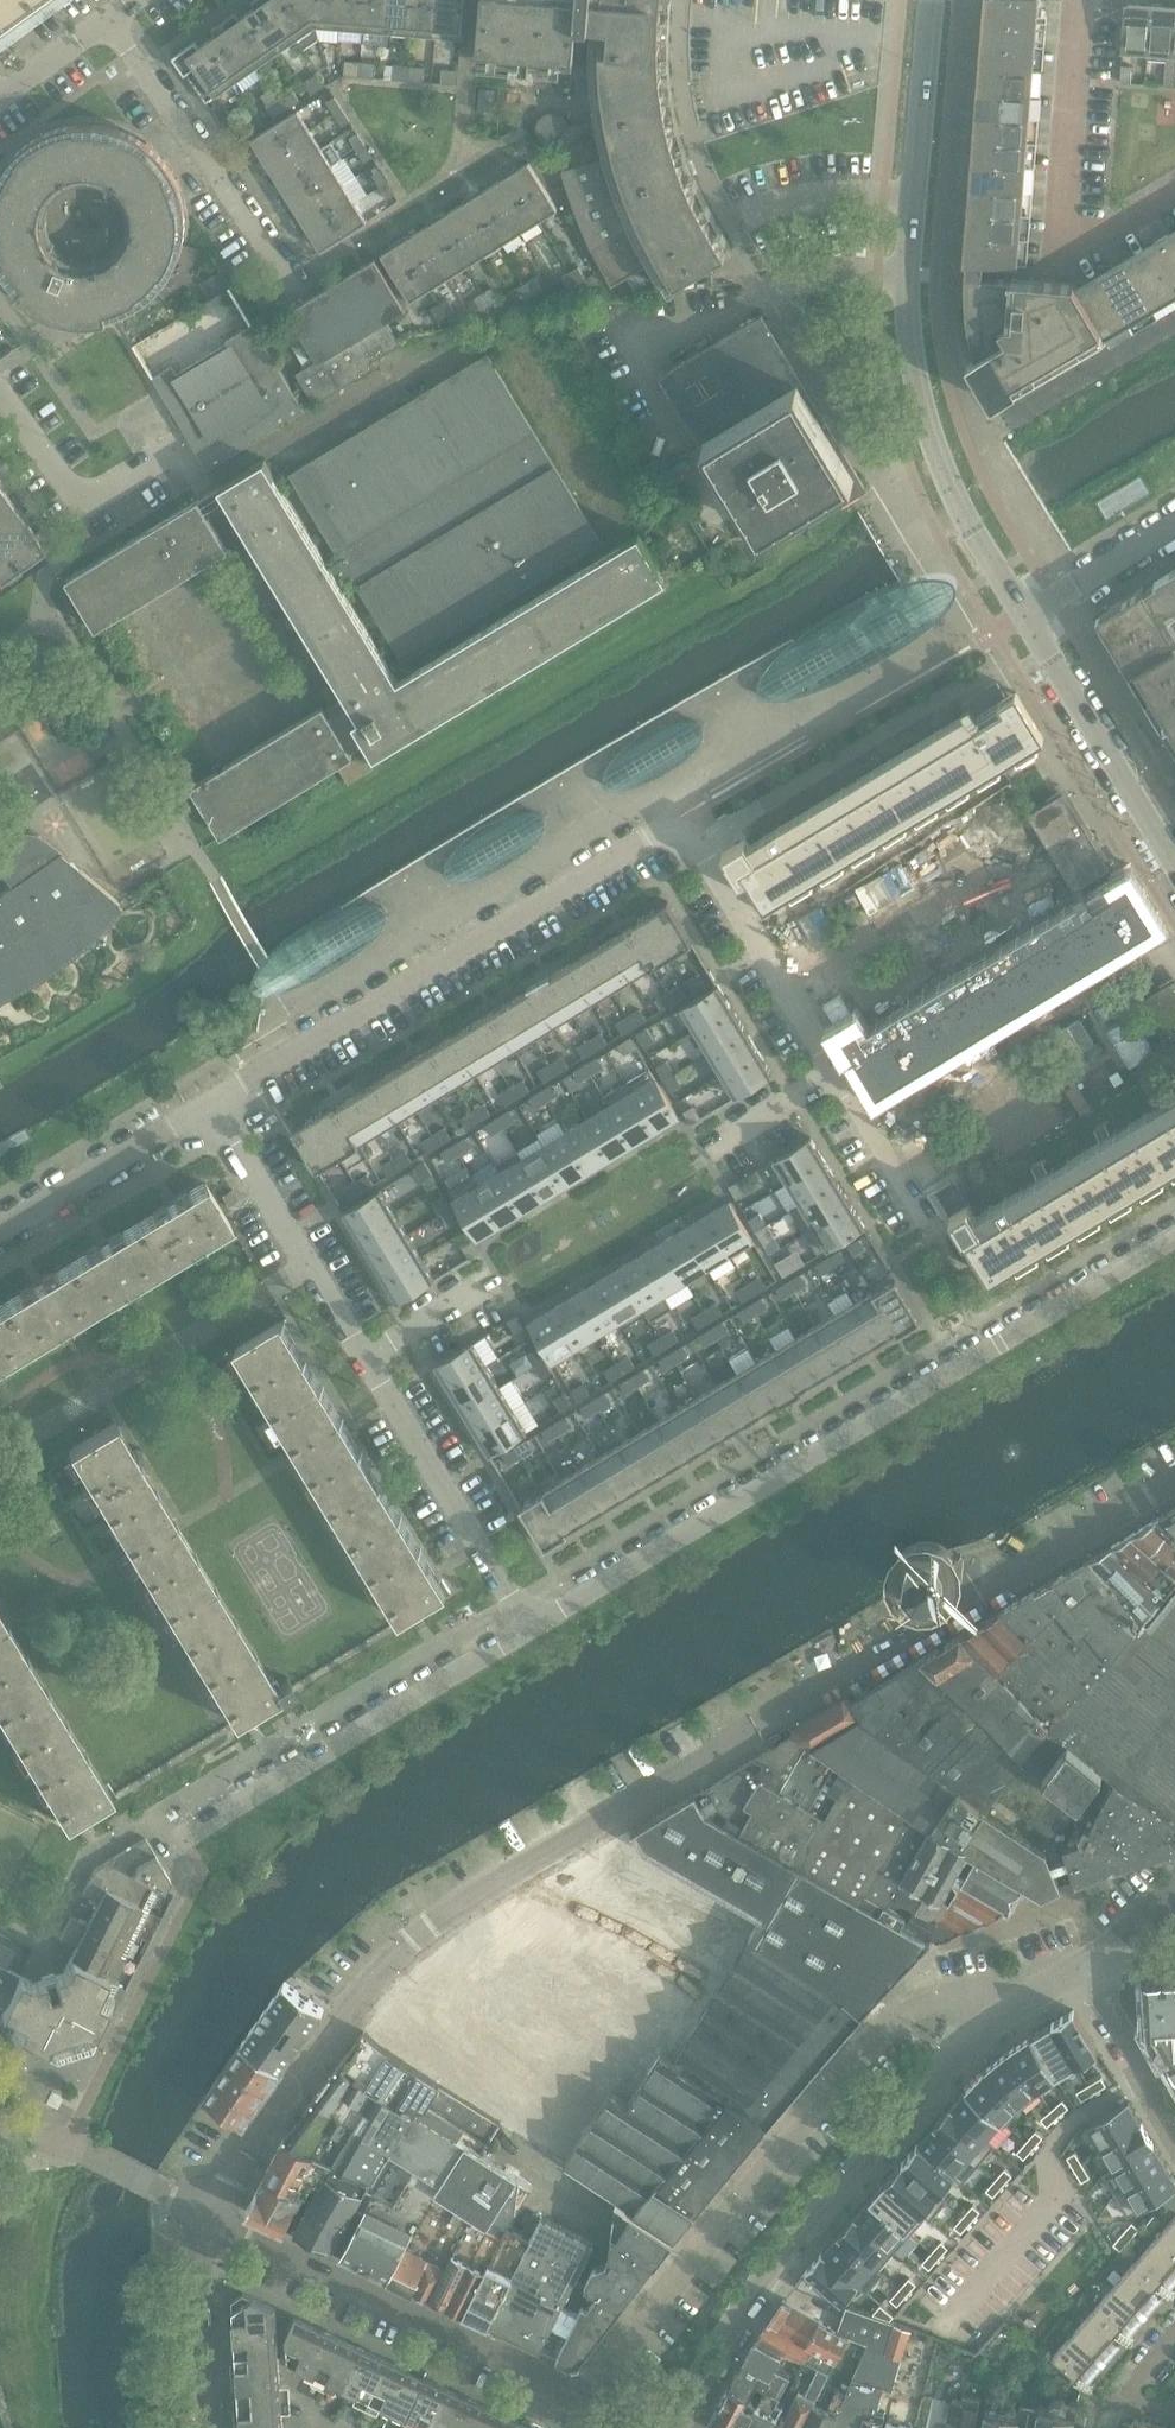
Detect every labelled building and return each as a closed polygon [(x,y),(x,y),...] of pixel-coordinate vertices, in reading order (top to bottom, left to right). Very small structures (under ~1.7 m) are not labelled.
[(1,27),(30,6),(32,5),(39,0),(0,0),(0,28),(1,27)] [(269,0),(255,0),(253,1),(257,7),(248,13),(277,54),(297,40),(269,0)] [(297,40),(316,27),(309,0),(269,0),(297,40)] [(339,29),(342,0),(309,0),(316,27),(339,29)] [(364,31),(366,0),(342,0),(339,29),(364,31)] [(388,33),(390,0),(366,0),(364,31),(388,33)] [(412,35),(415,0),(390,0),(388,33),(412,35)] [(412,35),(436,37),(439,0),(415,0),(412,35)] [(436,37),(462,39),(465,0),(439,0),(436,37)] [(574,67),(578,26),(601,28),(600,47),(602,84),(604,100),(607,120),(567,127),(566,125),(566,123),(564,121),(563,120),(562,119),(560,118),(556,116),(554,116),(552,116),(550,116),(548,117),(547,118),(545,119),(543,120),(542,122),(541,124),(540,126),(540,127),(540,130),(540,132),(540,134),(541,136),(542,137),(543,139),(545,140),(546,142),(548,143),(550,143),(552,143),(554,143),(556,143),(560,158),(561,164),(564,174),(566,183),(570,194),(574,205),(577,214),(581,225),(587,238),(594,253),(605,275),(612,287),(659,259),(671,278),(665,282),(664,282),(669,289),(670,290),(671,291),(672,291),(674,290),(675,289),(676,288),(676,287),(675,285),(696,273),(697,275),(696,276),(697,277),(717,274),(716,272),(713,273),(709,266),(713,263),(725,253),(709,225),(696,201),(688,183),(685,176),(681,165),(674,143),(673,139),(666,112),(666,108),(662,81),(660,49),(660,45),(661,16),(663,0),(483,0),(478,59),(574,67)] [(1035,22),(1037,0),(988,0),(987,18),(1035,22)] [(1123,49),(1149,52),(1152,6),(1127,4),(1123,49)] [(1149,52),(1167,53),(1166,70),(1174,71),(1174,54),(1173,54),(1174,25),(1174,8),(1152,6),(1149,52)] [(224,21),(257,68),(277,54),(248,13),(241,19),(237,13),(224,21)] [(985,42),(1033,46),(1035,22),(987,18),(985,42)] [(217,35),(209,41),(237,82),(257,68),(224,21),(213,29),(217,35)] [(237,82),(209,41),(201,46),(197,40),(174,57),(186,74),(187,73),(207,102),(237,82)] [(983,66),(1031,70),(1033,46),(985,42),(983,66)] [(344,76),(360,77),(361,63),(345,62),(344,76)] [(361,63),(360,77),(375,79),(376,64),(361,63)] [(392,80),(408,81),(409,67),(394,66),(392,80)] [(983,66),(981,90),(1029,94),(1031,70),(983,66)] [(1121,83),(1132,84),(1133,67),(1122,66),(1121,83)] [(409,67),(408,81),(424,83),(425,68),(409,67)] [(441,84),(458,85),(459,71),(442,70),(441,84)] [(1166,70),(1164,87),(1174,87),(1174,71),(1166,70)] [(304,84),(312,96),(326,87),(318,75),(304,84)] [(979,114),(1027,118),(1029,94),(981,90),(979,114)] [(279,99),(287,111),(300,103),(293,91),(279,99)] [(326,103),(334,115),(342,110),(335,98),(326,103)] [(287,111),(279,99),(266,107),(274,119),(287,111)] [(342,110),(334,115),(342,128),(350,123),(342,110)] [(252,140),(264,159),(310,130),(298,111),(252,140)] [(244,121),(251,133),(266,124),(258,112),(244,121)] [(979,114),(977,138),(1025,143),(1027,118),(979,114)] [(86,323),(95,323),(106,322),(109,321),(108,318),(112,318),(120,315),(128,312),(135,309),(142,304),(151,298),(159,291),(164,284),(172,274),(175,268),(178,261),(181,255),(183,248),(185,241),(186,234),(186,227),(187,220),(186,213),(185,206),(184,199),(182,191),(179,183),(176,177),(172,169),(168,163),(162,157),(158,152),(153,147),(147,143),(141,139),(133,134),(124,130),(117,127),(109,125),(98,123),(87,123),(76,123),(67,125),(59,127),(51,130),(43,133),(35,138),(28,143),(21,148),(15,154),(12,158),(7,165),(1,174),(0,176),(0,267),(2,270),(6,277),(12,286),(19,293),(17,295),(24,301),(30,306),(39,311),(47,315),(52,317),(57,319),(63,320),(68,321),(77,323),(86,323)] [(264,159),(275,177),(321,148),(310,130),(264,159)] [(349,140),(357,152),(365,147),(357,134),(349,140)] [(977,138),(975,162),(1023,167),(1025,143),(977,138)] [(365,147),(357,152),(364,164),(373,159),(365,147)] [(321,148),(275,177),(286,196),(333,167),(321,148)] [(352,156),(340,161),(365,217),(377,212),(352,156)] [(973,186),(1021,191),(1023,167),(975,162),(973,186)] [(510,175),(539,222),(558,210),(529,164),(510,175)] [(333,167),(286,196),(298,214),(344,185),(333,167)] [(372,176),(379,188),(388,183),(380,171),(372,176)] [(492,187),(521,233),(539,222),(510,175),(492,187)] [(388,183),(379,188),(387,200),(395,195),(388,183)] [(344,185),(298,214),(309,232),(355,203),(344,185)] [(1021,191),(973,186),(971,210),(1019,215),(1021,191)] [(474,198),(503,244),(521,233),(492,187),(474,198)] [(474,198),(456,209),(485,256),(503,244),(474,198)] [(355,203),(309,232),(321,251),(367,222),(355,203)] [(456,209),(438,220),(466,267),(485,256),(456,209)] [(969,234),(1017,239),(1019,215),(971,210),(969,234)] [(438,220),(419,232),(448,278),(466,267),(438,220)] [(448,278),(419,232),(401,243),(430,289),(448,278)] [(1017,239),(969,234),(967,261),(966,278),(966,285),(966,292),(966,299),(967,307),(967,316),(969,325),(971,337),(972,343),(974,349),(975,355),(976,358),(968,362),(992,405),(1017,390),(1013,382),(1033,370),(1035,373),(1101,334),(1101,333),(1077,289),(1078,289),(1074,284),(982,276),(983,261),(1015,264),(1017,239)] [(1147,249),(1172,292),(1173,294),(1174,297),(1174,243),(1170,235),(1168,236),(1157,243),(1147,249)] [(430,289),(401,243),(382,255),(411,301),(430,289)] [(1133,257),(1123,262),(1149,305),(1150,307),(1152,310),(1153,310),(1174,297),(1173,294),(1172,292),(1147,249),(1145,250),(1133,257)] [(296,374),(315,405),(378,367),(373,360),(400,343),(387,320),(403,311),(405,310),(374,259),(372,260),(373,261),(289,311),(287,312),(317,361),(296,374)] [(1110,270),(1100,276),(1125,319),(1127,321),(1128,324),(1129,324),(1151,311),(1152,310),(1150,307),(1149,305),(1123,262),(1122,263),(1110,270)] [(571,273),(578,285),(587,280),(579,268),(571,273)] [(578,285),(571,273),(563,278),(570,290),(578,285)] [(1078,289),(1077,289),(1101,333),(1101,334),(1102,336),(1104,339),(1106,338),(1127,325),(1128,324),(1127,321),(1125,319),(1100,276),(1098,277),(1087,284),(1078,289)] [(527,283),(535,296),(543,291),(535,278),(527,283)] [(535,296),(527,283),(519,288),(526,301),(535,296)] [(483,294),(491,306),(499,301),(491,288),(483,294)] [(491,306),(483,294),(475,299),(483,311),(491,306)] [(439,304),(447,316),(455,311),(447,299),(439,304)] [(447,316),(439,304),(431,309),(439,322),(447,316)] [(660,376),(766,550),(861,492),(868,488),(867,486),(763,316),(764,315),(763,314),(756,318),(660,376)] [(177,426),(181,424),(209,469),(211,472),(307,412),(306,411),(254,325),(226,341),(228,343),(178,374),(173,366),(153,378),(175,413),(171,416),(177,426)] [(342,559),(329,566),(274,475),(275,474),(266,459),(220,487),(230,503),(231,503),(351,703),(350,704),(330,717),(323,706),(192,786),(221,835),(353,756),(351,752),(366,743),(375,758),(409,737),(408,736),(650,588),(650,589),(667,580),(639,533),(622,543),(623,545),(399,681),(395,674),(395,675),(340,584),(353,576),(404,660),(525,586),(528,590),(547,579),(544,574),(599,540),(487,354),(291,474),(342,559)] [(10,499),(0,484),(0,506),(10,499)] [(25,514),(23,516),(10,499),(0,506),(0,533),(25,514)] [(229,550),(200,500),(199,499),(67,580),(97,629),(106,624),(229,550)] [(35,534),(24,517),(26,515),(25,514),(0,533),(0,559),(35,534)] [(0,559),(0,578),(4,584),(22,572),(51,551),(50,549),(48,551),(35,534),(0,559)] [(928,560),(277,937),(304,982),(964,597),(928,560)] [(1147,592),(1145,589),(1144,588),(1101,614),(1106,621),(1100,625),(1174,750),(1174,575),(1147,592)] [(755,856),(753,852),(751,850),(739,857),(741,859),(739,860),(766,904),(999,762),(1005,773),(1039,752),(1033,742),(1043,735),(1016,691),(995,704),(986,689),(961,704),(973,724),(755,856)] [(839,996),(822,1006),(851,1053),(854,1051),(878,1090),(1111,949),(1118,959),(1152,938),(1064,793),(1029,815),(1083,905),(865,1038),(839,996)] [(101,918),(112,907),(117,902),(117,903),(118,902),(68,859),(69,858),(40,835),(36,833),(32,831),(27,830),(22,830),(17,831),(13,833),(8,836),(5,839),(2,842),(0,846),(0,868),(1,870),(4,875),(9,884),(0,891),(0,992),(17,984),(25,979),(33,975),(41,970),(48,965),(55,960),(62,955),(68,950),(74,945),(80,940),(91,929),(101,918)] [(691,938),(666,898),(645,911),(670,950),(691,938)] [(670,950),(645,911),(626,923),(627,925),(650,962),(670,950)] [(650,962),(627,925),(608,937),(631,975),(650,962)] [(631,975),(608,937),(588,949),(612,986),(631,975)] [(612,986),(588,949),(569,961),(592,998),(612,986)] [(592,998),(569,961),(550,973),(573,1010),(592,998)] [(696,971),(684,979),(691,989),(703,981),(696,971)] [(573,1010),(550,973),(530,985),(553,1022),(573,1010)] [(1141,1001),(1174,1056),(1174,980),(1141,1001)] [(717,981),(680,1004),(694,1027),(731,1004),(717,981)] [(553,1022),(530,985),(511,997),(534,1034),(553,1022)] [(681,995),(675,985),(663,992),(669,1002),(681,995)] [(669,1002),(663,992),(650,1000),(657,1010),(669,1002)] [(534,1034),(511,997),(491,1009),(515,1046),(534,1034)] [(731,1004),(694,1027),(707,1049),(745,1025),(731,1004)] [(515,1046),(491,1009),(472,1021),(495,1058),(515,1046)] [(646,1020),(640,1010),(628,1017),(634,1027),(646,1020)] [(628,1017),(616,1025),(622,1035),(634,1027),(628,1017)] [(495,1058),(472,1021),(452,1033),(475,1071),(495,1058)] [(646,1025),(636,1031),(643,1043),(653,1037),(646,1025)] [(758,1047),(745,1025),(707,1049),(721,1070),(758,1047)] [(475,1071),(452,1033),(433,1045),(456,1083),(475,1071)] [(608,1043),(602,1033),(589,1041),(596,1051),(608,1043)] [(589,1041),(577,1048),(584,1058),(596,1051),(589,1041)] [(619,1042),(607,1049),(613,1059),(625,1052),(619,1042)] [(456,1083),(433,1045),(413,1057),(437,1094),(456,1083)] [(772,1070),(758,1047),(721,1070),(735,1093),(772,1070)] [(595,1056),(601,1066),(613,1059),(607,1049),(595,1056)] [(437,1094),(413,1057),(394,1069),(417,1107),(437,1094)] [(569,1068),(563,1058),(550,1065),(557,1075),(569,1068)] [(666,1058),(656,1064),(663,1076),(673,1070),(666,1058)] [(550,1065),(538,1073),(545,1083),(557,1075),(550,1065)] [(575,1068),(563,1076),(569,1086),(581,1078),(575,1068)] [(417,1107),(394,1069),(374,1081),(398,1119),(417,1107)] [(681,1082),(673,1070),(663,1076),(671,1088),(681,1082)] [(551,1083),(557,1093),(569,1086),(563,1076),(551,1083)] [(655,1076),(632,1090),(655,1127),(678,1113),(655,1076)] [(398,1119),(374,1081),(355,1093),(378,1131),(398,1119)] [(524,1081),(512,1089),(518,1099),(530,1091),(524,1081)] [(512,1089),(499,1096),(506,1106),(518,1099),(512,1089)] [(632,1090),(610,1103),(633,1141),(655,1127),(632,1090)] [(378,1131),(355,1093),(335,1105),(358,1143),(378,1131)] [(532,1095),(519,1103),(526,1113),(538,1105),(532,1095)] [(701,1114),(693,1102),(683,1108),(691,1121),(701,1114)] [(334,1103),(315,1115),(339,1155),(358,1143),(335,1105),(334,1103)] [(507,1110),(514,1120),(526,1113),(519,1103),(507,1110)] [(610,1103),(588,1117),(611,1154),(633,1141),(610,1103)] [(935,1192),(963,1239),(967,1237),(991,1276),(1174,1165),(1174,1104),(977,1224),(952,1182),(935,1192)] [(491,1115),(485,1105),(472,1112),(479,1122),(491,1115)] [(472,1112),(460,1120),(467,1130),(479,1122),(472,1112)] [(315,1115),(292,1129),(317,1168),(339,1155),(315,1115)] [(588,1117),(566,1130),(590,1168),(611,1154),(588,1117)] [(488,1122),(476,1130),(482,1140),(494,1132),(488,1122)] [(454,1138),(447,1128),(435,1135),(441,1145),(454,1138)] [(464,1137),(470,1147),(482,1140),(476,1130),(464,1137)] [(566,1130),(545,1144),(568,1181),(590,1168),(566,1130)] [(811,1132),(773,1156),(788,1179),(825,1155),(811,1132)] [(435,1135),(423,1143),(429,1153),(441,1145),(435,1135)] [(545,1144),(523,1157),(546,1195),(568,1181),(545,1144)] [(443,1150),(431,1157),(437,1167),(449,1160),(443,1150)] [(412,1162),(406,1152),(394,1160),(400,1170),(412,1162)] [(839,1177),(825,1155),(788,1179),(801,1200),(839,1177)] [(523,1157),(501,1171),(524,1208),(546,1195),(523,1157)] [(394,1160),(382,1167),(388,1177),(400,1170),(394,1160)] [(433,1173),(425,1161),(415,1167),(423,1179),(433,1173)] [(501,1171),(479,1184),(502,1221),(524,1208),(501,1171)] [(404,1197),(414,1191),(410,1185),(419,1179),(414,1172),(395,1184),(404,1197)] [(369,1175),(356,1183),(363,1193),(375,1185),(369,1175)] [(739,1177),(729,1183),(737,1195),(747,1189),(739,1177)] [(839,1177),(801,1200),(815,1222),(852,1199),(839,1177)] [(137,1224),(163,1266),(231,1224),(206,1183),(137,1224)] [(350,1200),(363,1193),(356,1183),(344,1190),(350,1200)] [(479,1184),(456,1198),(479,1236),(502,1221),(479,1184)] [(381,1188),(344,1212),(358,1235),(395,1211),(381,1188)] [(445,1194),(435,1200),(443,1212),(453,1206),(445,1194)] [(730,1198),(708,1212),(731,1250),(754,1235),(730,1198)] [(866,1222),(852,1199),(815,1222),(829,1245),(866,1222)] [(460,1218),(453,1206),(443,1212),(450,1224),(460,1218)] [(757,1228),(767,1221),(760,1209),(750,1215),(757,1228)] [(358,1235),(371,1256),(409,1233),(395,1211),(358,1235)] [(708,1212),(686,1226),(709,1263),(731,1250),(708,1212)] [(774,1233),(767,1221),(757,1228),(764,1240),(774,1233)] [(71,1264),(96,1306),(163,1266),(137,1224),(71,1264)] [(686,1226),(664,1239),(687,1277),(709,1263),(686,1226)] [(409,1233),(371,1256),(385,1278),(422,1255),(409,1233)] [(859,1235),(847,1242),(853,1252),(865,1245),(859,1235)] [(470,1257),(480,1251),(473,1239),(463,1245),(470,1257)] [(664,1239),(642,1253),(665,1290),(687,1277),(664,1239)] [(837,1248),(825,1256),(831,1266),(843,1258),(837,1248)] [(642,1253),(620,1266),(643,1304),(665,1290),(642,1253)] [(795,1266),(787,1254),(777,1260),(785,1272),(795,1266)] [(436,1278),(422,1255),(385,1278),(399,1301),(436,1278)] [(831,1266),(825,1256),(813,1263),(819,1273),(831,1266)] [(96,1306),(71,1264),(4,1305),(29,1346),(96,1306)] [(620,1266),(598,1280),(622,1317),(643,1304),(620,1266)] [(762,1273),(749,1280),(756,1290),(768,1283),(762,1273)] [(922,1313),(898,1273),(876,1286),(899,1324),(901,1326),(922,1313)] [(807,1284),(801,1274),(789,1282),(795,1292),(807,1284)] [(598,1280),(577,1293),(600,1331),(622,1317),(598,1280)] [(749,1280),(737,1288),(744,1298),(756,1290),(749,1280)] [(795,1292),(789,1282),(777,1289),(783,1299),(795,1292)] [(899,1324),(876,1286),(856,1298),(880,1336),(899,1324)] [(577,1293),(555,1307),(578,1344),(600,1331),(577,1293)] [(770,1306),(763,1296),(751,1304),(758,1314),(770,1306)] [(880,1336),(856,1298),(837,1310),(861,1348),(880,1336)] [(718,1300),(706,1307),(712,1317),(724,1310),(718,1300)] [(758,1314),(751,1304),(739,1311),(745,1321),(758,1314)] [(29,1346),(4,1305),(0,1308),(0,1364),(29,1346)] [(555,1307),(532,1321),(555,1358),(578,1344),(555,1307)] [(706,1307),(694,1315),(700,1325),(712,1317),(706,1307)] [(861,1348),(837,1310),(818,1322),(842,1360),(861,1348)] [(516,1331),(526,1325),(519,1313),(509,1319),(516,1331)] [(283,1320),(236,1348),(285,1428),(298,1450),(402,1620),(403,1620),(422,1608),(443,1595),(452,1590),(444,1576),(440,1578),(305,1356),(307,1351),(301,1350),(284,1322),(283,1320)] [(729,1332),(723,1322),(711,1330),(717,1340),(729,1332)] [(842,1360),(818,1322),(799,1334),(822,1372),(842,1360)] [(674,1327),(662,1334),(668,1344),(680,1337),(674,1327)] [(717,1340),(711,1330),(699,1337),(705,1347),(717,1340)] [(662,1334),(650,1342),(656,1352),(668,1344),(662,1334)] [(822,1372),(799,1334),(779,1346),(803,1384),(822,1372)] [(475,1340),(437,1363),(451,1386),(489,1363),(475,1340)] [(539,1346),(529,1352),(536,1364),(546,1358),(539,1346)] [(689,1356),(682,1346),(670,1354),(676,1364),(689,1356)] [(803,1384),(779,1346),(760,1358),(783,1396),(785,1398),(804,1386),(803,1384)] [(631,1354),(619,1361),(625,1371),(637,1364),(631,1354)] [(676,1364),(670,1354),(658,1361),(664,1371),(676,1364)] [(554,1370),(546,1358),(536,1364),(544,1376),(554,1370)] [(783,1396),(760,1358),(741,1370),(764,1408),(783,1396)] [(619,1361),(606,1368),(613,1379),(625,1371),(619,1361)] [(502,1385),(489,1363),(451,1386),(465,1408),(502,1385)] [(651,1380),(645,1370),(633,1377),(639,1387),(651,1380)] [(764,1408),(741,1370),(721,1382),(745,1420),(764,1408)] [(639,1387),(633,1377),(621,1385),(627,1395),(639,1387)] [(574,1389),(580,1399),(592,1391),(586,1381),(574,1389)] [(745,1420),(721,1382),(701,1394),(725,1432),(745,1420)] [(516,1407),(502,1385),(465,1408),(478,1430),(516,1407)] [(564,1409),(574,1402),(567,1390),(556,1397),(564,1409)] [(612,1403),(605,1393),(593,1400),(599,1410),(612,1403)] [(725,1432),(701,1394),(682,1406),(705,1444),(725,1432)] [(599,1410),(593,1400),(581,1408),(587,1418),(599,1410)] [(705,1444),(682,1406),(662,1418),(686,1456),(705,1444)] [(530,1430),(516,1407),(478,1430),(492,1453),(530,1430)] [(572,1428),(566,1418),(554,1425),(560,1435),(572,1428)] [(686,1456),(662,1418),(643,1430),(666,1468),(686,1456)] [(93,1435),(68,1450),(127,1547),(234,1722),(254,1710),(293,1686),(287,1677),(281,1681),(279,1682),(276,1678),(272,1681),(136,1459),(138,1453),(132,1452),(115,1424),(114,1422),(98,1432),(93,1435)] [(560,1435),(554,1425),(542,1433),(548,1443),(560,1435)] [(666,1468),(643,1430),(623,1442),(647,1480),(666,1468)] [(522,1458),(534,1451),(528,1441),(516,1448),(522,1458)] [(647,1480),(623,1442),(604,1454),(628,1492),(647,1480)] [(510,1466),(522,1458),(516,1448),(504,1456),(510,1466)] [(628,1492),(604,1454),(585,1466),(608,1504),(628,1492)] [(608,1504),(585,1466),(565,1478),(589,1516),(608,1504)] [(589,1516),(565,1478),(546,1490),(569,1528),(589,1516)] [(569,1528),(546,1490),(524,1504),(549,1544),(571,1530),(569,1528)] [(1160,1518),(1172,1534),(1174,1536),(1174,1509),(1165,1515),(1160,1518)] [(1108,1548),(1166,1599),(1174,1589),(1174,1536),(1172,1534),(1160,1518),(1154,1521),(1112,1546),(1108,1548)] [(922,1604),(927,1604),(932,1603),(937,1602),(941,1601),(945,1598),(949,1595),(952,1591),(955,1587),(957,1582),(958,1578),(958,1573),(958,1568),(957,1563),(955,1559),(952,1555),(949,1551),(945,1548),(941,1545),(937,1543),(932,1542),(927,1542),(922,1542),(917,1543),(913,1545),(909,1548),(905,1551),(902,1555),(899,1559),(897,1563),(896,1568),(896,1573),(896,1578),(897,1582),(899,1587),(902,1591),(905,1595),(909,1598),(913,1600),(917,1602),(922,1604)] [(1108,1548),(1048,1583),(1109,1658),(1139,1620),(1144,1624),(1166,1599),(1108,1548)] [(1109,1658),(1048,1583),(1000,1611),(961,1634),(968,1648),(1052,1730),(1109,1658)] [(1117,1783),(1147,1809),(1174,1824),(1174,1589),(1166,1599),(1144,1624),(1139,1620),(1109,1658),(1052,1730),(1069,1748),(1101,1772),(1110,1777),(1117,1783)] [(58,1811),(66,1824),(86,1812),(107,1799),(115,1794),(106,1780),(103,1783),(0,1613),(0,1717),(58,1811)] [(966,1828),(981,1808),(993,1792),(1052,1836),(1101,1772),(1069,1748),(1052,1730),(968,1648),(961,1634),(921,1658),(853,1700),(854,1719),(956,1786),(942,1813),(966,1828)] [(796,1866),(858,1901),(863,1892),(871,1880),(960,1933),(981,1925),(990,1922),(1007,1908),(1009,1909),(1024,1885),(1029,1888),(1043,1896),(1062,1887),(1047,1850),(981,1808),(966,1828),(942,1813),(956,1786),(854,1719),(853,1700),(844,1696),(794,1725),(795,1733),(694,1794),(705,1815),(796,1866)] [(1117,1783),(1102,1808),(1089,1828),(1083,1824),(1081,1828),(1078,1825),(1075,1829),(1079,1832),(1081,1840),(1066,1845),(1077,1882),(1079,1881),(1078,1880),(1174,1847),(1174,1824),(1147,1809),(1117,1783)] [(761,1918),(764,1920),(796,1866),(705,1815),(694,1794),(632,1831),(640,1846),(761,1918)] [(145,1838),(127,1849),(137,1866),(155,1855),(145,1838)] [(94,1869),(88,1881),(148,1911),(159,1889),(132,1875),(137,1866),(127,1849),(94,1869)] [(137,1866),(132,1875),(159,1889),(164,1891),(170,1879),(155,1855),(137,1866)] [(751,1937),(749,1941),(843,1995),(858,2010),(863,2014),(930,1943),(901,1926),(904,1920),(906,1916),(863,1892),(858,1901),(796,1866),(764,1920),(761,1918),(751,1937)] [(871,1880),(863,1892),(906,1916),(904,1920),(934,1938),(937,1941),(937,1942),(952,1936),(960,1933),(871,1880)] [(88,1881),(82,1893),(99,1902),(93,1913),(136,1935),(148,1911),(88,1881)] [(70,1916),(65,1927),(125,1957),(136,1935),(93,1913),(87,1925),(70,1916)] [(65,1927),(59,1938),(76,1947),(71,1957),(114,1979),(125,1957),(65,1927)] [(749,1941),(675,2064),(768,2123),(841,2034),(840,2033),(858,2010),(843,1995),(749,1941)] [(18,1974),(7,1969),(9,1964),(15,1952),(4,1946),(0,1955),(0,2011),(18,1974)] [(20,2034),(45,2047),(54,2051),(89,2040),(95,2027),(106,2006),(118,1981),(114,1979),(71,1957),(68,1962),(64,1970),(63,1970),(55,1973),(48,1975),(41,1978),(32,1980),(31,1981),(19,1975),(18,1974),(0,2011),(0,2024),(20,2034)] [(1157,2047),(1156,2050),(1157,2052),(1158,2055),(1160,2057),(1163,2057),(1167,2056),(1170,2061),(1167,2063),(1174,2077),(1174,1980),(1143,1982),(1146,2036),(1155,2035),(1160,2045),(1158,2046),(1157,2047)] [(243,2043),(283,2070),(325,2009),(285,1982),(243,2043)] [(1074,2010),(1052,2023),(1077,2064),(1088,2058),(1099,2051),(1074,2010)] [(1052,2023),(1032,2035),(1056,2077),(1067,2071),(1077,2064),(1052,2023)] [(466,2129),(489,2143),(501,2122),(395,2056),(365,2031),(355,2045),(354,2044),(350,2050),(350,2051),(339,2066),(412,2116),(417,2108),(429,2105),(466,2129)] [(1032,2035),(1008,2051),(1037,2090),(1047,2083),(1056,2077),(1032,2035)] [(283,2070),(243,2043),(205,2098),(244,2125),(283,2070)] [(1008,2051),(986,2069),(1019,2105),(1028,2097),(1037,2090),(1008,2051)] [(611,2093),(565,2163),(617,2197),(675,2235),(676,2235),(694,2213),(695,2212),(694,2211),(727,2173),(768,2123),(675,2064),(661,2055),(629,2104),(611,2093)] [(339,2066),(313,2101),(393,2150),(412,2116),(339,2066)] [(986,2069),(966,2089),(1003,2121),(1011,2113),(1019,2105),(986,2069)] [(1102,2078),(1090,2085),(1095,2093),(1107,2086),(1102,2078)] [(1090,2085),(1077,2093),(1082,2101),(1095,2093),(1090,2085)] [(966,2089),(950,2108),(987,2139),(995,2130),(1003,2121),(966,2089)] [(333,2164),(334,2162),(370,2181),(374,2182),(392,2152),(393,2150),(313,2101),(285,2139),(333,2164)] [(1063,2101),(1052,2110),(1058,2118),(1069,2108),(1063,2101)] [(1129,2101),(1088,2125),(1101,2147),(1142,2123),(1129,2101)] [(333,2251),(342,2255),(361,2217),(409,2239),(414,2230),(435,2193),(441,2183),(466,2144),(459,2139),(466,2129),(429,2105),(417,2108),(412,2116),(393,2150),(392,2152),(374,2182),(370,2181),(361,2199),(333,2251)] [(950,2108),(934,2126),(971,2158),(979,2149),(987,2139),(950,2108)] [(1052,2110),(1041,2120),(1047,2127),(1058,2118),(1052,2110)] [(1142,2123),(1101,2147),(1113,2168),(1155,2143),(1142,2123)] [(934,2126),(919,2144),(955,2176),(963,2167),(971,2158),(934,2126)] [(1036,2131),(1027,2142),(1034,2149),(1043,2138),(1036,2131)] [(334,2164),(333,2164),(285,2139),(284,2140),(247,2212),(295,2234),(324,2184),(334,2164)] [(1027,2142),(1017,2153),(1024,2159),(1034,2149),(1027,2142)] [(1155,2143),(1113,2168),(1126,2189),(1167,2164),(1155,2143)] [(435,2193),(455,2206),(472,2218),(488,2228),(490,2226),(503,2234),(508,2227),(522,2204),(533,2187),(466,2144),(441,2183),(435,2193)] [(919,2144),(903,2162),(939,2194),(947,2185),(955,2176),(919,2144)] [(1076,2153),(1068,2158),(1075,2170),(1083,2165),(1076,2153)] [(334,2162),(333,2164),(334,2164),(324,2184),(295,2234),(333,2251),(361,2199),(370,2181),(334,2162)] [(903,2162),(887,2180),(923,2212),(931,2203),(939,2194),(903,2162)] [(1126,2189),(1138,2211),(1174,2189),(1174,2178),(1167,2164),(1126,2189)] [(1083,2165),(1075,2170),(1082,2182),(1090,2177),(1083,2165)] [(1005,2169),(996,2180),(1003,2186),(1013,2176),(1005,2169)] [(887,2180),(871,2199),(907,2230),(915,2221),(923,2212),(887,2180)] [(996,2180),(987,2191),(994,2197),(1003,2186),(996,2180)] [(409,2239),(389,2278),(414,2290),(455,2206),(435,2193),(415,2231),(414,2230),(409,2239)] [(594,2266),(585,2283),(590,2285),(593,2286),(601,2289),(622,2304),(656,2259),(657,2259),(658,2258),(666,2246),(675,2235),(617,2197),(615,2213),(613,2229),(608,2261),(594,2266)] [(871,2199),(855,2217),(891,2249),(899,2240),(907,2230),(871,2199)] [(455,2206),(414,2290),(431,2298),(448,2265),(447,2265),(453,2253),(454,2253),(472,2218),(455,2206)] [(974,2206),(964,2216),(971,2223),(981,2212),(974,2206)] [(531,2239),(489,2325),(542,2349),(574,2282),(576,2278),(595,2242),(543,2216),(531,2239)] [(964,2216),(955,2227),(962,2233),(971,2223),(964,2216)] [(342,2255),(389,2278),(409,2239),(361,2217),(342,2255)] [(855,2217),(839,2235),(875,2267),(883,2258),(891,2249),(855,2217)] [(1174,2255),(1174,2217),(1156,2239),(1174,2255)] [(488,2228),(472,2218),(454,2253),(453,2253),(447,2265),(448,2265),(431,2298),(448,2306),(472,2263),(470,2262),(488,2228)] [(1132,2223),(1123,2234),(1130,2240),(1140,2229),(1132,2223)] [(448,2306),(464,2313),(487,2271),(486,2271),(490,2264),(503,2234),(490,2226),(488,2228),(470,2262),(472,2263),(448,2306)] [(487,2271),(464,2313),(489,2325),(531,2239),(508,2227),(503,2234),(490,2264),(486,2271),(487,2271)] [(1123,2234),(1114,2245),(1121,2251),(1130,2240),(1123,2234)] [(839,2235),(823,2253),(859,2285),(867,2276),(875,2267),(839,2235)] [(1168,2291),(1174,2283),(1174,2255),(1156,2239),(1136,2262),(1168,2291)] [(942,2242),(932,2253),(939,2259),(949,2248),(942,2242)] [(806,2272),(795,2287),(842,2305),(851,2294),(859,2285),(823,2253),(807,2271),(806,2272)] [(932,2253),(923,2263),(930,2270),(939,2259),(932,2253)] [(1136,2262),(1115,2286),(1147,2315),(1168,2291),(1136,2262)] [(576,2278),(574,2282),(542,2349),(557,2356),(593,2286),(590,2285),(585,2283),(576,2278)] [(910,2278),(900,2289),(907,2295),(917,2285),(910,2278)] [(593,2286),(557,2356),(577,2365),(622,2305),(621,2305),(622,2304),(601,2289),(593,2286)] [(1094,2310),(1126,2338),(1147,2315),(1115,2286),(1094,2310)] [(900,2289),(891,2300),(898,2306),(907,2295),(900,2289)] [(232,2302),(234,2332),(277,2329),(276,2308),(244,2294),(232,2302)] [(771,2320),(837,2359),(849,2337),(868,2344),(868,2346),(902,2359),(912,2329),(891,2321),(873,2315),(847,2306),(838,2330),(786,2300),(785,2299),(771,2320)] [(881,2305),(873,2315),(891,2321),(894,2317),(881,2305)] [(1073,2334),(1106,2362),(1126,2338),(1094,2310),(1073,2334)] [(289,2362),(307,2370),(324,2331),(319,2329),(320,2327),(317,2325),(316,2328),(296,2318),(287,2336),(289,2362)] [(820,2369),(828,2374),(830,2375),(837,2359),(771,2320),(770,2320),(770,2321),(759,2337),(806,2362),(807,2361),(820,2369)] [(234,2332),(236,2356),(279,2353),(277,2329),(234,2332)] [(324,2331),(307,2370),(328,2380),(346,2341),(324,2331)] [(1106,2362),(1073,2334),(1052,2357),(1085,2386),(1106,2362)] [(806,2362),(759,2337),(757,2340),(744,2362),(769,2375),(774,2364),(798,2377),(806,2362)] [(367,2351),(346,2341),(328,2380),(349,2390),(367,2351)] [(831,2427),(882,2427),(884,2422),(886,2414),(876,2413),(883,2389),(893,2392),(902,2359),(868,2346),(856,2378),(853,2377),(831,2427)] [(388,2361),(367,2351),(349,2390),(370,2400),(388,2361)] [(279,2353),(236,2356),(237,2379),(280,2376),(279,2353)] [(399,2413),(406,2416),(424,2378),(417,2374),(388,2361),(370,2400),(399,2413)] [(769,2375),(744,2362),(731,2383),(759,2395),(769,2375)] [(743,2427),(772,2427),(798,2377),(774,2364),(769,2375),(759,2395),(743,2427)] [(814,2402),(816,2400),(828,2374),(820,2369),(807,2395),(800,2392),(786,2420),(782,2418),(777,2427),(802,2427),(814,2402)] [(802,2427),(831,2427),(853,2377),(845,2373),(829,2409),(814,2402),(802,2427)] [(237,2379),(239,2403),(282,2400),(280,2376),(237,2379)] [(447,2389),(424,2378),(406,2416),(429,2427),(447,2389)] [(759,2395),(731,2383),(730,2385),(719,2406),(711,2420),(713,2427),(743,2427),(759,2395)] [(430,2427),(453,2427),(467,2398),(447,2389),(429,2427),(430,2427)] [(453,2427),(480,2427),(489,2408),(467,2398),(453,2427)] [(1077,2412),(1068,2411),(1068,2406),(1064,2400),(1056,2398),(1050,2403),(1049,2407),(1039,2405),(1039,2408),(1035,2427),(1074,2427),(1077,2412)] [(239,2403),(241,2427),(283,2423),(282,2400),(239,2403)] [(982,2427),(1035,2427),(1039,2408),(1021,2405),(1019,2414),(986,2408),(982,2427)] [(510,2418),(489,2408),(480,2427),(505,2427),(510,2418)] [(959,2427),(976,2427),(979,2411),(964,2408),(963,2408),(959,2425),(959,2427)] [(510,2418),(505,2427),(531,2427),(510,2418)] [(1167,2426),(1135,2418),(1133,2427),(1167,2427),(1167,2426)]
